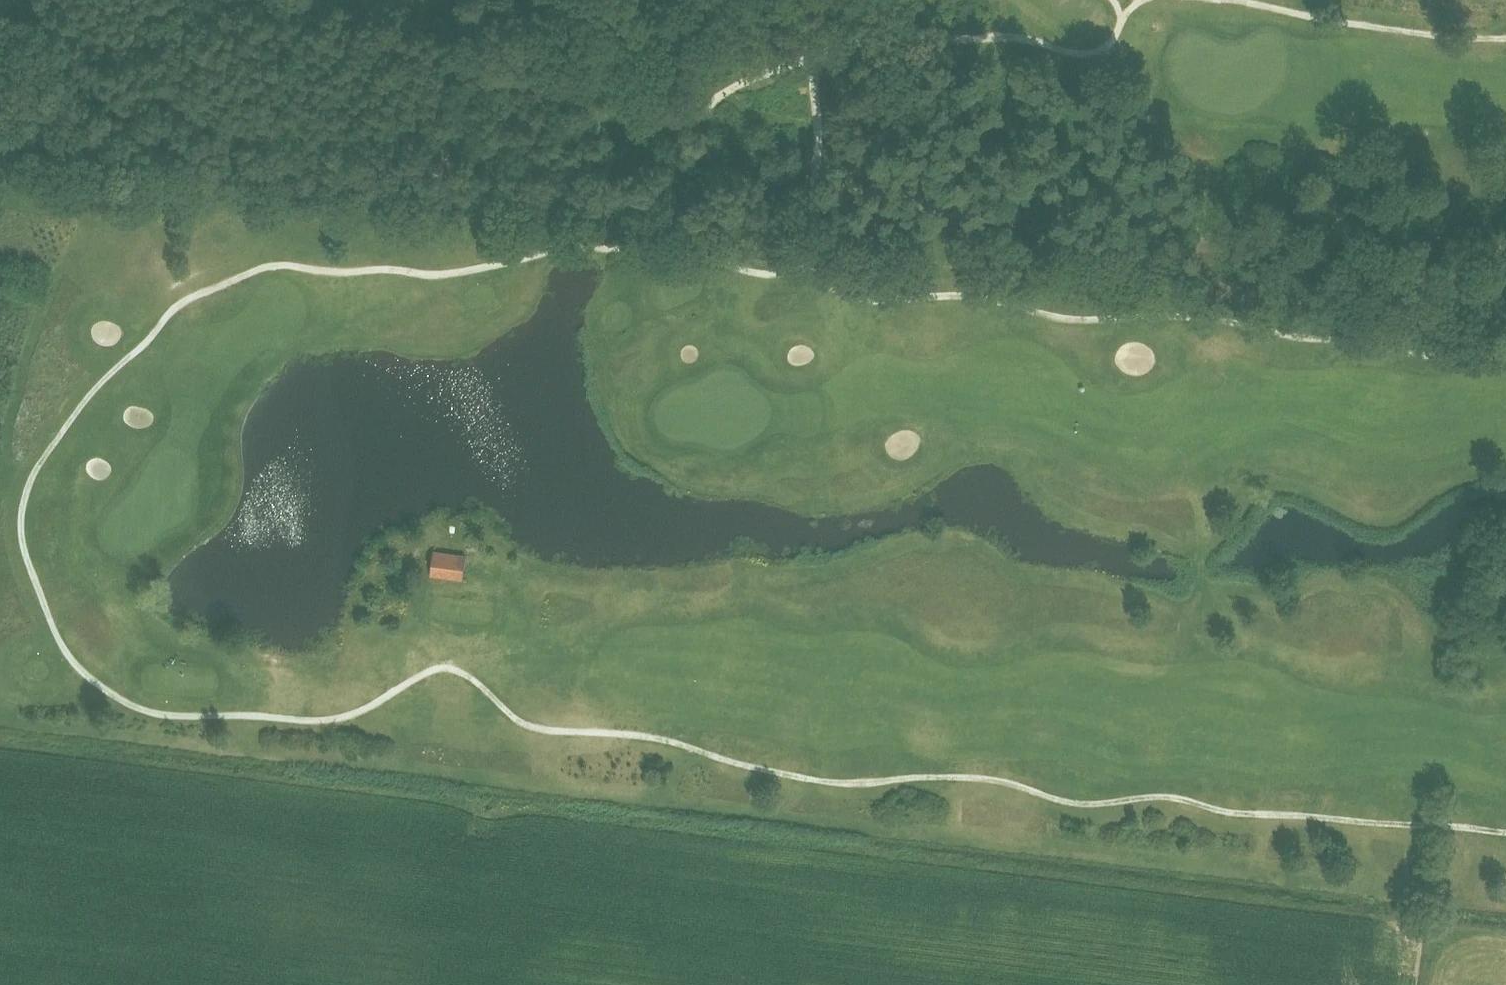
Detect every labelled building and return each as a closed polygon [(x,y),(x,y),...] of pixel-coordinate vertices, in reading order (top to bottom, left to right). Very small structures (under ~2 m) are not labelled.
[(805,358),(802,339),(787,342),(790,360),(805,358)] [(466,555),(434,550),(429,578),(464,582),(466,555)]
